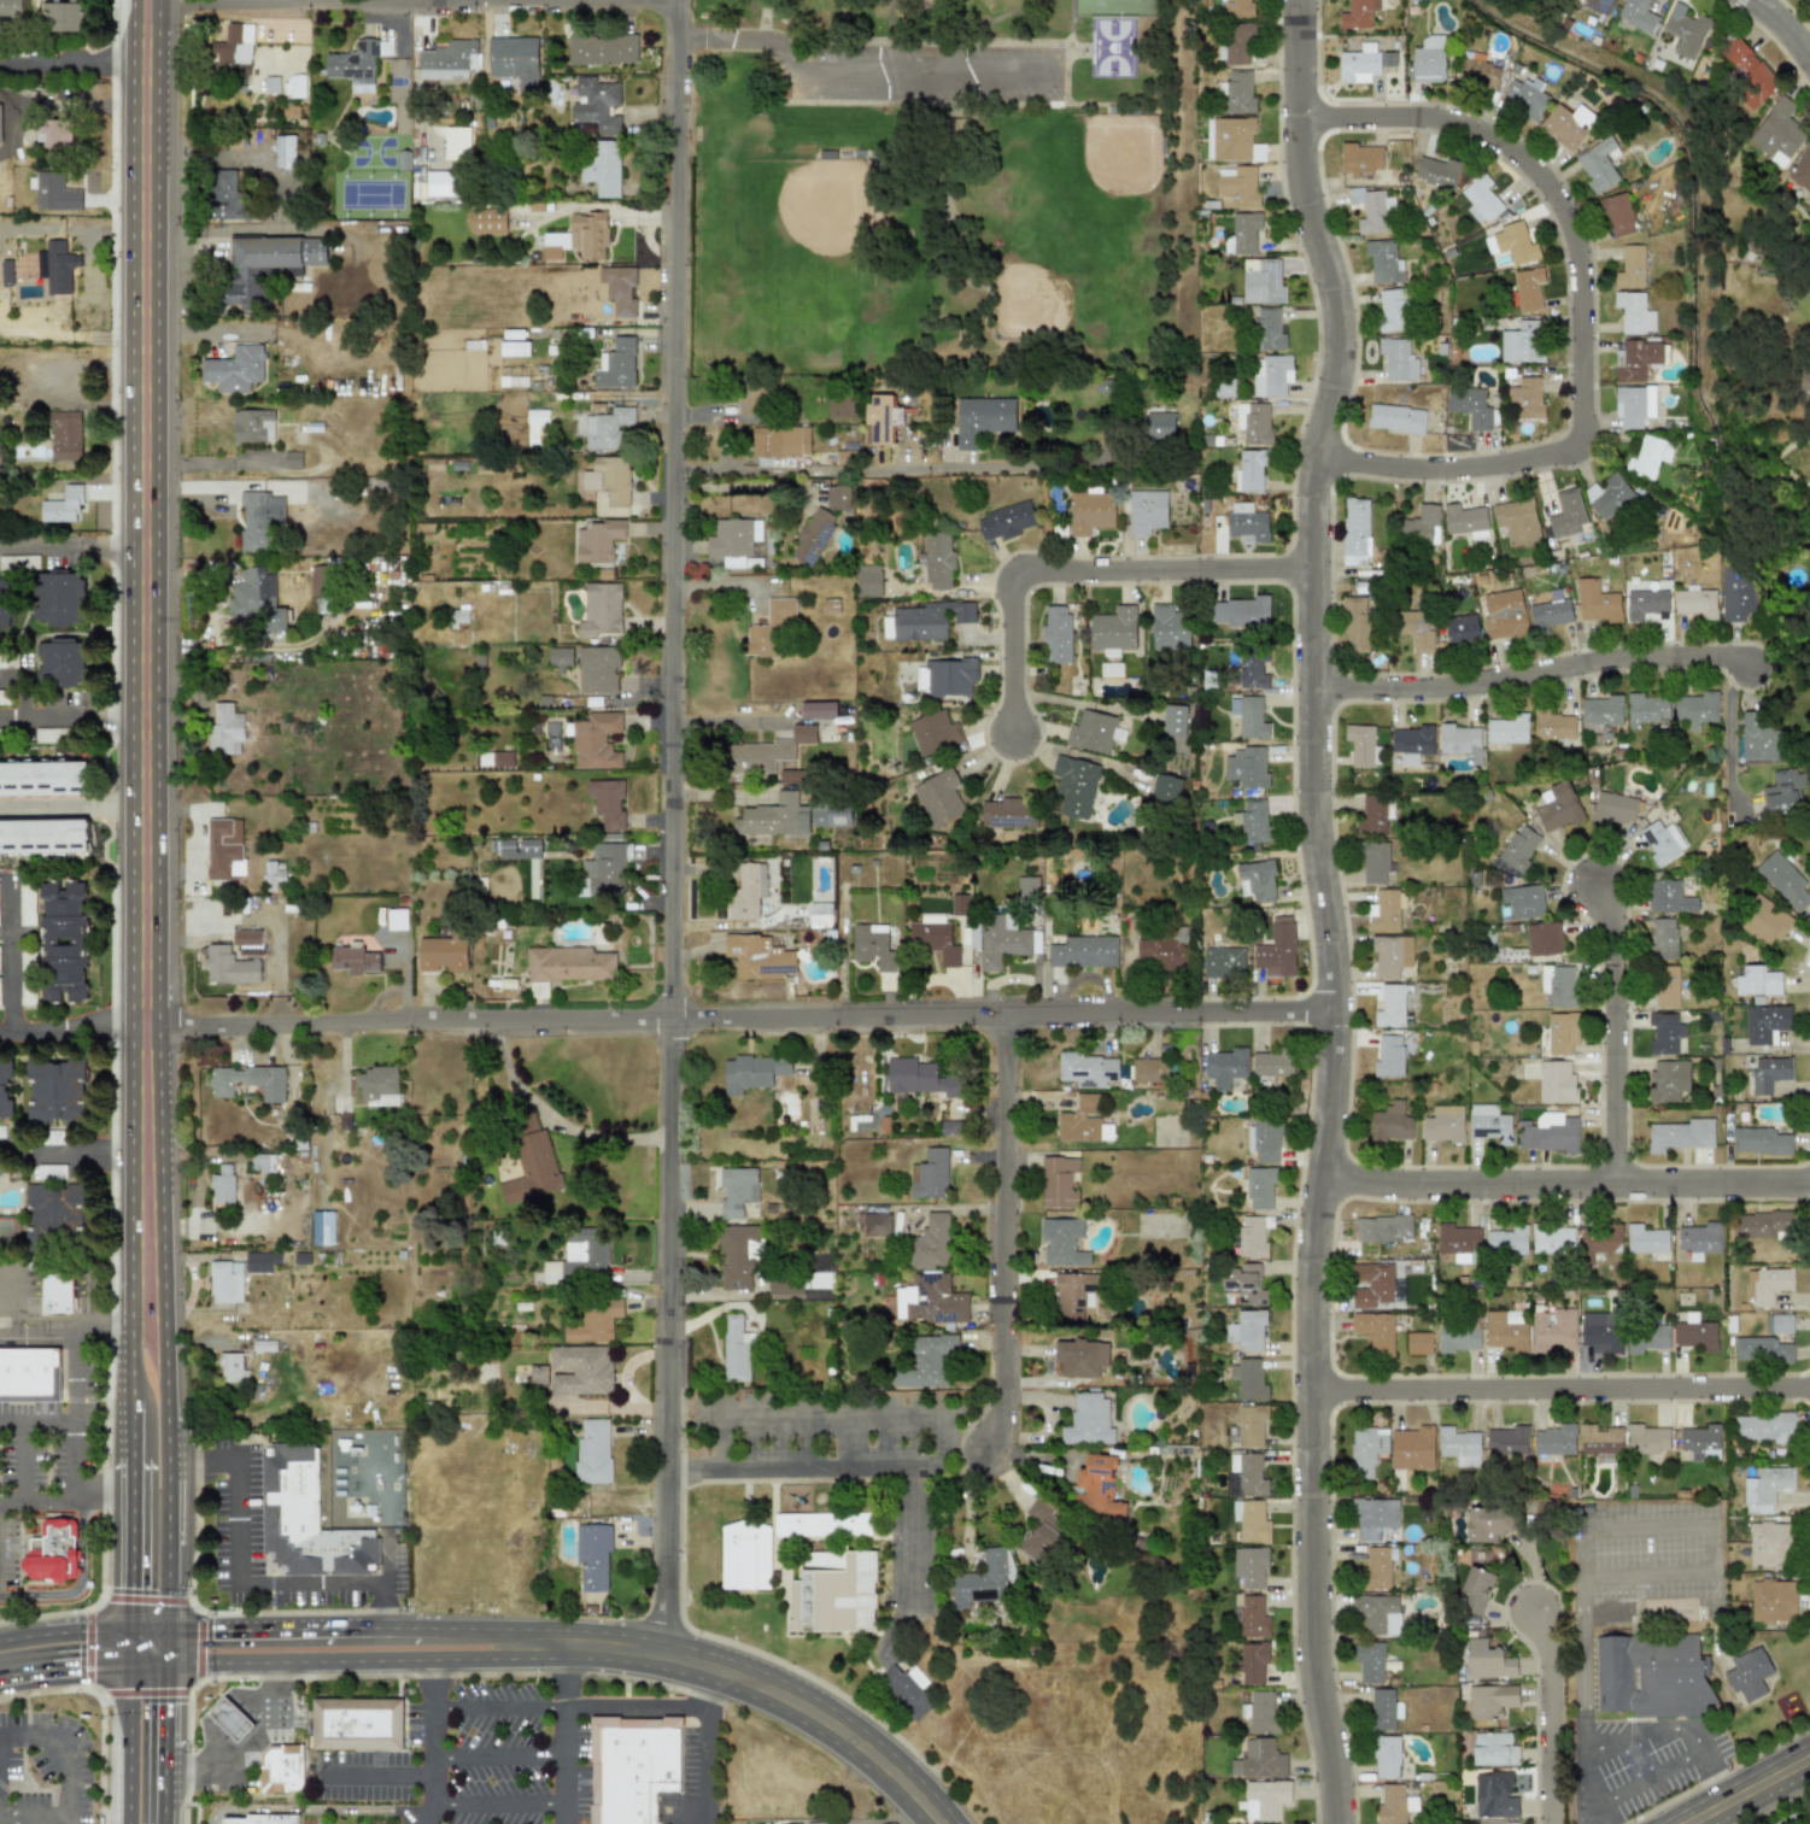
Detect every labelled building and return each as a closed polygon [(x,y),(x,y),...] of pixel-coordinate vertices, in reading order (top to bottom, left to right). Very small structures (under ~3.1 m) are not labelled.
[(25,20),(25,0),(0,0),(0,20),(25,20)] [(1224,17),(1250,17),(1250,0),(1224,0),(1224,17)] [(1339,13),(1339,29),(1371,28),(1371,10),(1378,10),(1378,0),(1348,0),(1348,12),(1339,13)] [(1571,2),(1610,17),(1616,0),(1572,0),(1571,2)] [(1616,18),(1650,33),(1657,16),(1644,11),(1648,0),(1624,0),(1616,18)] [(1709,22),(1683,11),(1686,7),(1673,1),(1660,30),(1679,37),(1671,53),(1692,61),(1709,22)] [(84,32),(84,4),(42,3),(42,31),(84,32)] [(224,23),(224,42),(211,42),(210,55),(215,55),(215,69),(229,70),(229,75),(250,76),(252,24),(224,23)] [(1247,64),(1248,37),(1254,39),(1255,23),(1225,23),(1224,46),(1218,46),(1217,63),(1247,64)] [(567,36),(567,65),(637,64),(635,35),(567,36)] [(1412,48),(1412,82),(1443,82),(1443,35),(1421,36),(1421,48),(1412,48)] [(1750,111),(1780,86),(1736,35),(1718,51),(1744,81),(1733,90),(1750,111)] [(487,37),(487,77),(517,77),(517,95),(537,95),(538,37),(487,37)] [(324,78),(350,77),(350,93),(375,92),(374,39),(355,39),(356,53),(323,53),(324,78)] [(467,80),(467,70),(476,70),(478,40),(445,40),(445,48),(417,48),(417,78),(467,80)] [(392,41),(377,41),(377,54),(392,54),(392,41)] [(1370,82),(1370,75),(1378,75),(1378,42),(1360,42),(1360,52),(1339,52),(1339,83),(1370,82)] [(1395,52),(1381,53),(1382,66),(1395,66),(1395,52)] [(1498,87),(1498,63),(1457,61),(1455,86),(1498,87)] [(1250,70),(1228,71),(1228,82),(1217,82),(1218,95),(1224,94),(1225,113),(1253,112),(1250,70)] [(285,75),(283,96),(304,96),(304,76),(285,75)] [(264,93),(279,93),(279,76),(264,76),(264,93)] [(572,122),(596,122),(596,135),(619,135),(619,115),(607,116),(607,106),(619,106),(619,82),(594,83),(594,76),(575,76),(575,95),(584,95),(584,102),(572,102),(572,122)] [(1540,92),(1544,83),(1533,77),(1529,86),(1511,77),(1499,101),(1536,119),(1548,96),(1540,92)] [(1746,140),(1781,168),(1808,134),(1787,118),(1796,106),(1781,95),(1746,140)] [(1571,152),(1597,118),(1578,104),(1570,113),(1556,102),(1537,125),(1571,152)] [(1254,118),(1205,118),(1206,160),(1263,159),(1263,145),(1250,145),(1250,131),(1255,131),(1254,118)] [(37,142),(45,142),(43,151),(72,151),(74,121),(37,119),(37,142)] [(295,136),(276,135),(275,168),(295,168),(295,136)] [(1572,157),(1594,194),(1618,180),(1603,154),(1616,146),(1610,135),(1572,157)] [(1809,137),(1786,178),(1809,192),(1809,138),(1809,137)] [(619,141),(585,141),(585,154),(579,154),(579,182),(594,182),(596,198),(619,198),(619,141)] [(1340,146),(1341,172),(1382,171),(1381,145),(1340,146)] [(1460,162),(1445,158),(1443,163),(1418,157),(1412,180),(1453,189),(1460,162)] [(1257,168),(1216,166),(1216,195),(1230,195),(1230,207),(1255,207),(1257,168)] [(246,219),(246,178),(236,178),(236,170),(213,170),(213,184),(207,184),(207,198),(203,198),(203,219),(246,219)] [(426,197),(455,197),(455,171),(424,171),(426,197)] [(1504,209),(1488,187),(1492,184),(1483,172),(1458,190),(1470,205),(1465,209),(1478,227),(1504,209)] [(82,210),(82,189),(63,189),(63,175),(36,175),(36,210),(82,210)] [(1388,231),(1386,212),(1394,211),(1392,197),(1384,198),(1383,190),(1361,192),(1361,187),(1348,188),(1349,204),(1361,204),(1363,218),(1357,218),(1358,234),(1388,231)] [(1636,231),(1626,192),(1599,199),(1610,239),(1636,231)] [(543,200),(509,201),(509,212),(543,211),(543,200)] [(470,234),(506,234),(505,205),(470,206),(470,234)] [(604,212),(568,213),(569,248),(580,248),(580,258),(605,258),(604,212)] [(1261,212),(1231,213),(1232,236),(1223,236),(1224,254),(1255,254),(1254,228),(1261,228),(1261,212)] [(1490,230),(1496,253),(1506,250),(1511,266),(1540,257),(1535,242),(1528,245),(1521,222),(1490,230)] [(233,237),(233,286),(221,286),(221,305),(240,305),(240,312),(269,312),(270,291),(258,291),(258,275),(301,275),(301,265),(326,265),(326,237),(233,237)] [(64,240),(45,240),(46,294),(71,294),(70,268),(81,268),(81,254),(64,254),(64,240)] [(1371,283),(1404,282),(1402,259),(1395,259),(1394,240),(1364,241),(1364,257),(1370,257),(1371,283)] [(1644,287),(1642,245),(1621,245),(1621,271),(1613,272),(1615,287),(1644,287)] [(541,248),(543,260),(561,259),(560,247),(541,248)] [(1242,303),(1284,303),(1284,287),(1279,286),(1279,260),(1243,259),(1242,303)] [(11,260),(1,260),(1,286),(12,286),(11,260)] [(613,317),(634,317),(635,268),(598,266),(597,300),(613,300),(613,317)] [(1512,271),(1515,292),(1504,293),(1506,306),(1517,305),(1518,312),(1541,310),(1537,283),(1544,282),(1542,268),(1512,271)] [(1407,288),(1378,289),(1380,332),(1407,330),(1407,288)] [(1621,333),(1654,333),(1654,311),(1645,310),(1645,293),(1613,292),(1613,307),(1621,307),(1621,333)] [(1278,334),(1279,307),(1254,307),(1254,351),(1284,351),(1284,334),(1278,334)] [(1500,330),(1500,362),(1541,360),(1540,319),(1517,321),(1517,330),(1500,330)] [(633,336),(611,336),(613,352),(599,353),(599,369),(592,369),(593,387),(634,387),(633,336)] [(1417,381),(1417,358),(1407,358),(1407,339),(1377,339),(1377,354),(1386,354),(1384,380),(1417,381)] [(1613,350),(1615,381),(1644,381),(1644,364),(1663,364),(1662,340),(1622,341),(1622,350),(1613,350)] [(529,356),(528,341),(500,341),(500,356),(529,356)] [(217,393),(250,393),(250,382),(264,382),(263,344),(233,345),(233,359),(201,359),(201,382),(217,382),(217,393)] [(1253,397),(1285,395),(1284,382),(1291,382),(1291,356),(1252,357),(1253,397)] [(500,386),(517,388),(518,379),(501,377),(500,386)] [(1541,418),(1540,377),(1517,377),(1517,387),(1507,387),(1507,418),(1541,418)] [(739,416),(760,415),(758,379),(734,379),(736,398),(739,398),(739,416)] [(1468,430),(1490,430),(1490,406),(1484,406),(1486,388),(1446,387),(1446,411),(1469,412),(1468,430)] [(1654,387),(1615,387),(1615,418),(1619,418),(1618,429),(1641,429),(1642,417),(1653,417),(1654,387)] [(827,418),(853,418),(853,394),(827,394),(827,418)] [(867,424),(871,424),(871,442),(892,442),(891,424),(903,424),(903,407),(892,407),(892,394),(867,394),(867,424)] [(955,450),(976,451),(977,433),(1014,433),(1015,399),(956,398),(955,450)] [(1242,445),(1270,445),(1269,403),(1235,404),(1235,429),(1242,429),(1242,445)] [(1424,409),(1369,404),(1367,429),(1423,433),(1424,409)] [(585,450),(621,450),(621,424),(633,423),(633,406),(610,407),(610,415),(584,415),(585,450)] [(274,410),(233,411),(234,442),(275,441),(274,410)] [(547,410),(527,410),(527,445),(539,445),(540,435),(547,435),(547,410)] [(48,461),(80,462),(81,412),(51,411),(48,461)] [(1175,412),(1146,412),(1144,440),(1173,440),(1175,412)] [(809,457),(810,427),(751,427),(751,457),(809,457)] [(1669,463),(1674,441),(1640,435),(1635,458),(1627,457),(1624,471),(1654,477),(1658,461),(1669,463)] [(285,468),(301,469),(301,452),(286,451),(285,468)] [(1234,492),(1263,492),(1263,451),(1238,451),(1238,469),(1234,469),(1234,492)] [(582,489),(607,489),(607,506),(629,506),(628,457),(592,457),(592,471),(582,471),(582,489)] [(1597,485),(1594,481),(1580,492),(1601,520),(1633,495),(1615,471),(1597,485)] [(39,502),(40,522),(80,522),(78,485),(63,485),(63,500),(39,502)] [(826,486),(827,509),(848,508),(847,486),(826,486)] [(1546,517),(1552,539),(1588,528),(1576,487),(1554,493),(1560,514),(1546,517)] [(1166,528),(1166,491),(1129,491),(1127,535),(1149,535),(1149,528),(1166,528)] [(1090,536),(1090,527),(1113,528),(1114,493),(1070,493),(1068,536),(1090,536)] [(1343,565),(1369,564),(1367,499),(1342,499),(1343,565)] [(1539,542),(1533,499),(1492,504),(1494,527),(1504,526),(1506,546),(1539,542)] [(974,515),(982,542),(1021,533),(1020,529),(1035,526),(1029,502),(974,515)] [(1267,512),(1250,512),(1250,503),(1228,502),(1228,536),(1238,536),(1238,542),(1266,542),(1267,512)] [(1394,518),(1394,542),(1433,542),(1433,527),(1437,527),(1437,504),(1417,504),(1417,518),(1394,518)] [(1486,508),(1458,509),(1458,504),(1443,504),(1445,534),(1469,533),(1470,539),(1487,538),(1486,508)] [(837,516),(815,506),(808,523),(804,521),(787,556),(813,568),(837,516)] [(715,520),(715,535),(707,535),(707,557),(724,557),(724,568),(746,568),(746,559),(752,559),(752,541),(762,541),(761,518),(715,520)] [(576,563),(613,562),(613,538),(623,538),(623,522),(575,523),(576,563)] [(924,553),(916,553),(916,562),(925,562),(926,591),(950,590),(948,532),(924,533),(924,553)] [(0,557),(0,571),(38,570),(37,556),(0,557)] [(856,565),(855,597),(880,597),(881,565),(856,565)] [(287,631),(286,608),(275,608),(274,574),(265,574),(265,567),(241,568),(241,583),(232,583),(233,599),(227,599),(227,618),(240,618),(263,618),(263,632),(287,631)] [(312,591),(323,590),(323,568),(311,568),(312,591)] [(1721,622),(1745,622),(1745,615),(1752,615),(1752,577),(1733,577),(1733,571),(1721,571),(1721,622)] [(34,572),(33,625),(83,626),(84,573),(34,572)] [(1619,592),(1598,593),(1598,577),(1576,579),(1578,622),(1621,620),(1619,592)] [(9,630),(16,584),(0,582),(0,629),(9,630)] [(576,637),(620,637),(621,583),(584,582),(584,622),(576,622),(576,637)] [(1715,590),(1697,591),(1697,585),(1686,585),(1686,590),(1674,591),(1674,612),(1700,612),(1700,620),(1716,620),(1715,590)] [(1488,640),(1527,634),(1519,588),(1481,594),(1488,640)] [(1572,622),(1570,599),(1560,600),(1559,590),(1548,591),(1550,603),(1529,605),(1533,637),(1548,634),(1547,624),(1572,622)] [(1627,591),(1627,621),(1642,621),(1641,614),(1668,614),(1668,591),(1627,591)] [(1269,596),(1253,596),(1253,599),(1211,600),(1211,622),(1225,622),(1225,627),(1269,626),(1269,596)] [(1345,651),(1369,651),(1367,597),(1343,597),(1345,651)] [(796,598),(768,598),(768,624),(746,624),(746,657),(783,657),(783,615),(797,615),(796,598)] [(822,611),(838,612),(839,602),(824,599),(822,611)] [(947,639),(945,615),(953,615),(954,623),(974,623),(974,602),(921,603),(921,606),(891,608),(891,617),(881,617),(881,640),(947,639)] [(1189,649),(1189,616),(1172,616),(1172,603),(1152,603),(1150,649),(1189,649)] [(1089,649),(1103,649),(1102,656),(1119,656),(1119,649),(1135,650),(1136,605),(1114,604),(1114,615),(1089,615),(1089,649)] [(1070,663),(1070,606),(1043,605),(1043,663),(1070,663)] [(1414,615),(1392,616),(1392,635),(1411,635),(1411,652),(1433,652),(1431,615),(1414,615)] [(1477,616),(1446,616),(1445,644),(1477,644),(1477,616)] [(39,686),(86,685),(85,639),(37,640),(38,657),(39,686)] [(616,693),(615,668),(620,668),(620,646),(576,647),(578,693),(616,693)] [(572,649),(549,647),(547,665),(561,665),(572,665),(572,649)] [(1260,674),(1261,661),(1267,661),(1267,650),(1240,647),(1237,687),(1267,688),(1267,675),(1260,674)] [(16,669),(17,656),(0,655),(0,668),(16,669)] [(914,662),(914,688),(926,688),(926,697),(970,696),(970,681),(977,681),(977,661),(914,662)] [(1717,694),(1675,694),(1676,720),(1685,720),(1685,731),(1699,731),(1698,723),(1717,722),(1717,694)] [(1627,725),(1669,726),(1669,697),(1628,696),(1627,725)] [(1238,738),(1267,738),(1269,723),(1261,723),(1261,697),(1229,697),(1229,714),(1238,714),(1238,738)] [(1622,725),(1622,697),(1580,697),(1581,725),(1622,725)] [(802,719),(837,717),(837,700),(802,702),(802,719)] [(242,712),(233,712),(232,703),(212,703),(213,723),(206,723),(207,755),(239,753),(238,743),(244,741),(242,712)] [(1161,737),(1184,737),(1185,705),(1162,705),(1161,737)] [(962,741),(955,721),(948,723),(942,708),(907,722),(920,757),(962,741)] [(1108,755),(1112,740),(1123,743),(1126,729),(1115,728),(1118,716),(1080,709),(1077,725),(1068,723),(1065,745),(1108,755)] [(1741,759),(1780,759),(1780,727),(1762,727),(1762,712),(1741,711),(1741,759)] [(621,768),(621,751),(608,751),(608,733),(621,733),(621,712),(586,712),(586,721),(572,721),(572,768),(621,768)] [(1574,739),(1574,715),(1533,714),(1533,738),(1574,739)] [(1528,716),(1486,716),(1486,743),(1527,743),(1528,716)] [(1480,727),(1452,728),(1452,723),(1437,723),(1439,753),(1470,753),(1470,767),(1481,767),(1480,727)] [(815,725),(792,725),(792,743),(726,743),(726,774),(774,774),(774,761),(796,761),(796,744),(815,744),(815,725)] [(1343,741),(1351,741),(1351,767),(1372,768),(1373,726),(1345,725),(1343,741)] [(1433,755),(1434,728),(1392,727),(1390,752),(1400,752),(1399,766),(1417,766),(1418,755),(1433,755)] [(1265,747),(1232,747),(1232,756),(1224,756),(1224,779),(1238,779),(1238,787),(1265,787),(1265,747)] [(512,751),(480,752),(480,767),(512,767),(512,751)] [(1099,764),(1056,755),(1052,775),(1058,778),(1055,793),(1061,794),(1058,814),(1086,821),(1099,764)] [(0,763),(0,796),(89,795),(88,762),(0,763)] [(965,811),(953,787),(960,784),(950,767),(912,787),(932,828),(965,811)] [(1771,772),(1774,786),(1764,787),(1768,815),(1800,811),(1798,788),(1806,787),(1804,768),(1771,772)] [(1183,779),(1155,772),(1148,800),(1176,807),(1183,779)] [(622,831),(623,810),(621,810),(621,780),(586,780),(586,796),(593,796),(593,814),(601,814),(601,831),(622,831)] [(1545,833),(1582,820),(1568,780),(1547,787),(1552,802),(1535,808),(1545,833)] [(851,827),(851,805),(798,805),(798,790),(778,790),(778,807),(743,807),(743,817),(733,817),(733,833),(808,833),(808,827),(851,827)] [(1639,799),(1598,790),(1592,817),(1633,827),(1639,799)] [(1363,821),(1354,821),(1355,834),(1386,833),(1384,794),(1363,796),(1363,821)] [(980,800),(979,827),(1036,828),(1036,799),(998,798),(998,800),(980,800)] [(1266,799),(1242,800),(1243,813),(1230,813),(1231,823),(1241,823),(1241,843),(1267,841),(1266,799)] [(241,875),(242,819),(207,819),(206,880),(230,880),(230,875),(241,875)] [(89,854),(88,820),(0,821),(0,855),(89,854)] [(1662,827),(1658,821),(1640,829),(1656,866),(1686,851),(1673,822),(1662,827)] [(1542,838),(1521,823),(1496,857),(1518,872),(1542,838)] [(540,857),(540,839),(488,839),(490,857),(540,857)] [(1388,884),(1388,862),(1388,841),(1358,841),(1358,857),(1363,857),(1363,882),(1388,884)] [(581,860),(580,891),(622,892),(623,844),(592,843),(591,861),(581,860)] [(1797,914),(1809,901),(1809,898),(1802,888),(1808,882),(1775,848),(1755,868),(1797,914)] [(1252,895),(1253,903),(1276,901),(1271,860),(1236,864),(1240,896),(1252,895)] [(285,881),(283,861),(262,861),(263,891),(275,891),(275,881),(285,881)] [(758,920),(758,899),(768,898),(767,891),(775,891),(775,862),(738,863),(738,888),(727,888),(728,920),(758,920)] [(1647,911),(1697,913),(1698,897),(1681,897),(1681,880),(1647,879),(1647,911)] [(40,1001),(65,1002),(86,1002),(88,881),(42,881),(40,1001)] [(20,926),(35,926),(34,883),(19,884),(20,926)] [(1509,903),(1510,917),(1544,916),(1542,885),(1500,886),(1500,903),(1509,903)] [(1398,890),(1375,888),(1375,904),(1367,904),(1367,932),(1398,932),(1398,890)] [(950,915),(966,915),(967,896),(951,895),(950,915)] [(1792,917),(1755,895),(1735,926),(1773,949),(1792,917)] [(809,927),(831,927),(831,903),(809,903),(809,927)] [(386,931),(406,931),(406,909),(386,909),(386,931)] [(943,914),(920,914),(920,922),(908,922),(908,950),(939,950),(939,967),(959,967),(959,944),(950,944),(950,922),(943,922),(943,914)] [(1295,975),(1293,916),(1270,916),(1271,945),(1252,945),(1253,968),(1264,968),(1264,976),(1295,975)] [(1676,917),(1651,919),(1651,960),(1677,960),(1676,917)] [(1559,955),(1559,922),(1527,923),(1527,956),(1559,955)] [(891,925),(853,923),(851,962),(874,962),(874,969),(891,970),(891,925)] [(232,944),(259,945),(259,931),(232,931),(232,944)] [(736,979),(796,978),(795,951),(783,951),(783,946),(771,946),(771,934),(724,936),(725,957),(736,956),(736,979)] [(1115,936),(1062,937),(1062,944),(1047,944),(1047,967),(1117,966),(1115,936)] [(1411,967),(1411,937),(1371,937),(1371,951),(1375,951),(1375,979),(1398,979),(1398,967),(1411,967)] [(465,938),(417,939),(418,972),(439,972),(439,969),(465,969),(465,938)] [(1136,940),(1136,969),(1187,969),(1185,938),(1136,940)] [(379,974),(379,954),(362,954),(362,943),(350,943),(350,948),(332,948),(332,969),(346,969),(346,974),(379,974)] [(260,983),(260,961),(230,961),(230,944),(205,944),(205,969),(206,969),(207,983),(260,983)] [(527,981),(615,980),(614,952),(591,952),(591,948),(527,948),(527,981)] [(1244,975),(1243,948),(1203,949),(1203,976),(1244,975)] [(28,972),(28,954),(21,954),(20,972),(28,972)] [(1763,966),(1744,964),(1744,978),(1736,978),(1736,993),(1781,995),(1781,972),(1763,972),(1763,966)] [(1574,966),(1540,966),(1540,993),(1548,993),(1548,1008),(1574,1008),(1574,966)] [(1654,1008),(1677,1008),(1679,967),(1656,966),(1654,1008)] [(1373,1026),(1404,1026),(1402,984),(1380,985),(1381,1011),(1373,1011),(1373,1026)] [(1790,1005),(1745,1007),(1745,1045),(1769,1044),(1769,1031),(1791,1030),(1790,1005)] [(1547,1014),(1546,1055),(1570,1055),(1571,1045),(1577,1045),(1578,1014),(1547,1014)] [(1648,1055),(1685,1055),(1683,1025),(1677,1025),(1677,1014),(1647,1014),(1647,1027),(1653,1027),(1653,1042),(1648,1042),(1648,1055)] [(1376,1077),(1401,1077),(1402,1036),(1376,1034),(1376,1077)] [(1247,1078),(1247,1046),(1231,1046),(1231,1052),(1205,1052),(1206,1079),(1212,1079),(1213,1090),(1229,1090),(1229,1078),(1247,1078)] [(1293,1077),(1293,1054),(1253,1052),(1252,1075),(1293,1077)] [(1058,1081),(1076,1081),(1076,1087),(1105,1087),(1105,1080),(1117,1080),(1117,1055),(1058,1055),(1058,1081)] [(724,1096),(742,1096),(742,1087),(772,1087),(772,1075),(791,1075),(791,1057),(724,1057),(724,1096)] [(886,1093),(959,1092),(959,1075),(936,1077),(936,1062),(916,1063),(915,1057),(886,1058),(886,1093)] [(1166,1058),(1131,1058),(1131,1083),(1166,1083),(1166,1058)] [(1791,1058),(1750,1058),(1751,1096),(1771,1096),(1771,1080),(1791,1080),(1791,1058)] [(12,1099),(7,1099),(7,1079),(12,1079),(12,1061),(0,1061),(0,1119),(12,1119),(12,1099)] [(1569,1061),(1539,1061),(1539,1103),(1576,1103),(1576,1073),(1569,1073),(1569,1061)] [(1650,1061),(1650,1102),(1677,1102),(1677,1091),(1688,1091),(1688,1061),(1650,1061)] [(86,1063),(29,1062),(28,1122),(85,1123),(86,1063)] [(286,1068),(211,1067),(211,1097),(233,1097),(233,1085),(263,1085),(263,1102),(286,1103),(286,1068)] [(398,1104),(398,1068),(355,1069),(356,1087),(362,1087),(362,1105),(398,1104)] [(1056,1140),(1099,1142),(1099,1118),(1095,1118),(1096,1093),(1077,1093),(1076,1113),(1056,1112),(1056,1140)] [(1371,1112),(1370,1139),(1411,1142),(1412,1116),(1402,1116),(1404,1099),(1387,1099),(1387,1112),(1371,1112)] [(1496,1104),(1469,1104),(1469,1138),(1494,1138),(1494,1146),(1511,1145),(1511,1115),(1496,1115),(1496,1104)] [(1463,1105),(1433,1105),(1433,1118),(1422,1118),(1422,1139),(1449,1139),(1449,1144),(1462,1144),(1463,1105)] [(1517,1150),(1576,1150),(1576,1125),(1563,1125),(1563,1113),(1536,1113),(1536,1122),(1517,1122),(1517,1150)] [(1712,1148),(1712,1118),(1687,1118),(1687,1124),(1647,1124),(1647,1154),(1663,1154),(1663,1148),(1712,1148)] [(1246,1151),(1255,1151),(1255,1161),(1277,1162),(1278,1122),(1247,1122),(1246,1151)] [(1775,1128),(1732,1127),(1730,1153),(1791,1154),(1792,1134),(1774,1133),(1775,1128)] [(523,1178),(499,1183),(504,1204),(563,1191),(549,1128),(514,1137),(523,1178)] [(910,1198),(948,1197),(947,1146),(924,1148),(925,1163),(909,1165),(910,1198)] [(251,1172),(275,1173),(275,1154),(251,1154),(251,1172)] [(1041,1208),(1078,1207),(1078,1190),(1071,1190),(1071,1172),(1077,1172),(1077,1157),(1041,1157),(1041,1208)] [(232,1202),(233,1163),(218,1163),(218,1174),(211,1174),(210,1202),(232,1202)] [(757,1202),(756,1168),(720,1168),(720,1187),(721,1187),(721,1219),(742,1219),(742,1202),(757,1202)] [(1247,1209),(1272,1209),(1273,1168),(1247,1168),(1247,1209)] [(27,1184),(24,1238),(82,1241),(84,1187),(27,1184)] [(333,1212),(312,1212),(312,1245),(334,1244),(333,1212)] [(907,1267),(947,1268),(948,1213),(924,1212),(924,1237),(907,1237),(907,1267)] [(890,1214),(860,1213),(860,1221),(863,1221),(862,1237),(889,1237),(890,1214)] [(1732,1238),(1790,1239),(1790,1213),(1733,1213),(1732,1238)] [(1410,1215),(1355,1216),(1355,1242),(1411,1241),(1410,1215)] [(1269,1216),(1238,1216),(1238,1256),(1265,1257),(1265,1221),(1269,1221),(1269,1216)] [(1044,1265),(1090,1265),(1090,1251),(1073,1251),(1073,1237),(1083,1237),(1083,1219),(1041,1219),(1041,1241),(1044,1241),(1044,1265)] [(1701,1253),(1720,1253),(1720,1221),(1704,1222),(1704,1226),(1679,1227),(1679,1250),(1688,1250),(1688,1261),(1701,1261),(1701,1253)] [(1452,1227),(1452,1222),(1437,1222),(1437,1254),(1480,1253),(1480,1227),(1452,1227)] [(1531,1254),(1574,1254),(1574,1227),(1548,1227),(1548,1222),(1531,1222),(1531,1254)] [(1527,1254),(1527,1225),(1511,1224),(1511,1231),(1486,1231),(1484,1254),(1527,1254)] [(1627,1253),(1668,1254),(1668,1230),(1641,1230),(1642,1224),(1627,1224),(1627,1253)] [(1621,1225),(1581,1225),(1580,1265),(1592,1265),(1592,1253),(1621,1253),(1621,1225)] [(754,1290),(754,1226),(720,1226),(720,1290),(754,1290)] [(567,1261),(545,1261),(544,1278),(608,1279),(608,1238),(592,1238),(592,1233),(567,1233),(567,1261)] [(280,1253),(245,1253),(244,1272),(270,1273),(270,1263),(279,1263),(280,1253)] [(241,1261),(209,1261),(210,1303),(242,1303),(241,1261)] [(1266,1290),(1260,1290),(1259,1263),(1223,1265),(1223,1291),(1237,1291),(1237,1306),(1267,1304),(1266,1290)] [(1392,1263),(1352,1265),(1352,1280),(1367,1280),(1367,1289),(1353,1289),(1353,1308),(1373,1308),(1373,1302),(1393,1302),(1392,1263)] [(1746,1269),(1746,1297),(1752,1297),(1752,1307),(1773,1306),(1771,1291),(1792,1291),(1792,1268),(1746,1269)] [(41,1313),(72,1313),(72,1274),(41,1273),(41,1313)] [(967,1292),(948,1294),(948,1273),(912,1273),(912,1286),(895,1286),(895,1319),(921,1319),(921,1322),(967,1321),(967,1292)] [(1100,1284),(1100,1274),(1056,1273),(1055,1320),(1083,1320),(1084,1284),(1100,1284)] [(801,1295),(801,1288),(830,1288),(830,1274),(767,1274),(766,1295),(801,1295)] [(564,1342),(614,1342),(614,1307),(584,1308),(584,1325),(564,1325),(564,1342)] [(1531,1312),(1531,1354),(1550,1354),(1550,1349),(1575,1349),(1575,1308),(1551,1309),(1551,1312),(1531,1312)] [(1264,1351),(1263,1310),(1236,1310),(1237,1324),(1224,1324),(1225,1342),(1240,1341),(1240,1353),(1264,1351)] [(1525,1310),(1484,1312),(1486,1347),(1512,1347),(1512,1353),(1527,1353),(1525,1310)] [(1393,1356),(1392,1313),(1352,1314),(1352,1335),(1367,1333),(1367,1357),(1393,1356)] [(1619,1354),(1621,1314),(1581,1313),(1580,1345),(1591,1345),(1589,1353),(1619,1354)] [(1717,1353),(1716,1322),(1697,1322),(1697,1313),(1685,1313),(1685,1322),(1674,1322),(1674,1347),(1698,1345),(1698,1353),(1717,1353)] [(722,1314),(722,1382),(749,1382),(749,1333),(742,1332),(742,1314),(722,1314)] [(1764,1332),(1792,1332),(1792,1315),(1764,1314),(1764,1332)] [(1668,1325),(1627,1326),(1627,1354),(1641,1353),(1641,1349),(1669,1348),(1668,1325)] [(1480,1326),(1437,1326),(1437,1354),(1453,1354),(1453,1349),(1478,1349),(1480,1326)] [(1406,1354),(1430,1354),(1430,1332),(1406,1332),(1406,1354)] [(912,1370),(891,1370),(890,1386),(955,1388),(955,1336),(912,1335),(912,1370)] [(1775,1337),(1734,1337),(1733,1360),(1792,1361),(1792,1344),(1775,1343),(1775,1337)] [(1109,1342),(1055,1341),(1055,1362),(1062,1362),(1061,1377),(1100,1378),(1100,1366),(1109,1366),(1109,1342)] [(553,1394),(612,1393),(612,1347),(552,1347),(552,1372),(553,1394)] [(0,1348),(0,1402),(58,1401),(58,1348),(0,1348)] [(241,1353),(219,1353),(219,1382),(241,1382),(241,1353)] [(1237,1400),(1267,1398),(1266,1384),(1261,1384),(1261,1360),(1229,1361),(1229,1378),(1237,1378),(1237,1400)] [(547,1386),(546,1365),(529,1366),(529,1388),(547,1386)] [(1062,1443),(1115,1443),(1115,1429),(1108,1429),(1107,1392),(1073,1392),(1074,1426),(1061,1427),(1062,1443)] [(1236,1427),(1229,1427),(1228,1442),(1238,1442),(1238,1447),(1263,1448),(1265,1406),(1237,1404),(1236,1427)] [(1792,1412),(1733,1414),(1734,1441),(1793,1438),(1792,1412)] [(608,1482),(609,1419),(581,1419),(581,1437),(575,1437),(575,1482),(608,1482)] [(1575,1454),(1575,1423),(1559,1423),(1559,1430),(1533,1430),(1533,1454),(1575,1454)] [(1679,1427),(1679,1453),(1720,1453),(1720,1424),(1705,1424),(1705,1429),(1679,1427)] [(1434,1468),(1433,1425),(1417,1425),(1417,1430),(1390,1431),(1390,1470),(1434,1468)] [(1487,1429),(1486,1453),(1527,1454),(1527,1425),(1513,1425),(1513,1430),(1487,1429)] [(1480,1432),(1453,1432),(1453,1426),(1439,1426),(1439,1455),(1455,1455),(1455,1467),(1478,1467),(1480,1432)] [(1627,1453),(1669,1453),(1669,1426),(1627,1426),(1627,1453)] [(1375,1454),(1387,1454),(1387,1427),(1351,1427),(1349,1478),(1373,1479),(1375,1454)] [(1581,1454),(1622,1453),(1621,1429),(1580,1430),(1581,1454)] [(317,1530),(317,1443),(263,1443),(263,1565),(281,1565),(281,1574),(377,1574),(376,1530),(317,1530)] [(1228,1494),(1267,1495),(1269,1480),(1260,1479),(1261,1454),(1229,1453),(1228,1494)] [(1125,1518),(1126,1502),(1113,1501),(1117,1456),(1089,1454),(1088,1468),(1078,1468),(1077,1486),(1074,1486),(1073,1514),(1125,1518)] [(1757,1468),(1757,1478),(1744,1478),(1744,1515),(1773,1514),(1771,1491),(1794,1490),(1793,1467),(1757,1468)] [(1019,1552),(1042,1565),(1066,1525),(1052,1515),(1058,1506),(1037,1494),(1025,1514),(1037,1521),(1019,1552)] [(1351,1521),(1357,1521),(1357,1536),(1398,1536),(1399,1500),(1351,1499),(1351,1521)] [(1263,1500),(1232,1501),(1232,1520),(1238,1520),(1240,1542),(1267,1542),(1267,1520),(1263,1520),(1263,1500)] [(1468,1542),(1487,1542),(1488,1532),(1513,1533),(1515,1509),(1469,1508),(1468,1542)] [(774,1514),(775,1536),(872,1533),(871,1512),(774,1514)] [(75,1519),(41,1519),(41,1537),(25,1537),(24,1578),(47,1578),(47,1582),(76,1582),(77,1550),(75,1550),(75,1519)] [(722,1527),(721,1589),(740,1589),(742,1590),(744,1590),(744,1591),(748,1591),(749,1590),(751,1590),(752,1589),(771,1589),(771,1527),(750,1520),(740,1521),(722,1527)] [(1749,1565),(1791,1565),(1791,1524),(1749,1523),(1749,1565)] [(608,1524),(575,1525),(575,1564),(580,1564),(581,1591),(609,1591),(608,1524)] [(1365,1547),(1366,1567),(1359,1568),(1360,1589),(1390,1588),(1389,1546),(1365,1547)] [(985,1573),(953,1573),(954,1609),(972,1609),(971,1600),(1009,1600),(1009,1579),(1014,1579),(1014,1560),(1007,1560),(1007,1547),(985,1548),(985,1573)] [(1232,1577),(1240,1577),(1241,1589),(1263,1589),(1263,1565),(1267,1565),(1267,1547),(1232,1548),(1232,1577)] [(878,1550),(878,1582),(874,1582),(874,1593),(878,1593),(878,1630),(806,1630),(806,1552),(878,1550)] [(1481,1617),(1496,1576),(1471,1565),(1462,1591),(1468,1594),(1462,1609),(1481,1617)] [(1750,1580),(1751,1621),(1794,1621),(1794,1580),(1750,1580)] [(1269,1617),(1261,1617),(1263,1596),(1241,1595),(1240,1608),(1234,1608),(1232,1621),(1238,1621),(1238,1636),(1269,1637),(1269,1617)] [(1398,1613),(1398,1596),(1354,1595),(1353,1620),(1365,1620),(1365,1635),(1388,1636),(1388,1613),(1398,1613)] [(1597,1711),(1614,1711),(1613,1635),(1595,1636),(1597,1711)] [(1613,1637),(1615,1711),(1632,1711),(1632,1717),(1709,1716),(1708,1702),(1710,1702),(1709,1656),(1699,1656),(1698,1636),(1613,1637)] [(1517,1676),(1517,1658),(1503,1658),(1503,1648),(1487,1648),(1487,1637),(1466,1638),(1468,1677),(1517,1676)] [(1383,1642),(1354,1642),(1354,1665),(1358,1665),(1358,1683),(1383,1683),(1383,1642)] [(1240,1643),(1240,1684),(1263,1684),(1263,1664),(1267,1664),(1267,1643),(1240,1643)] [(1765,1694),(1759,1678),(1771,1672),(1759,1646),(1729,1659),(1733,1667),(1722,1673),(1732,1694),(1739,1690),(1745,1703),(1765,1694)] [(879,1677),(895,1664),(902,1673),(907,1670),(908,1672),(915,1665),(930,1682),(921,1689),(933,1705),(916,1719),(879,1677)] [(1519,1686),(1468,1687),(1469,1722),(1503,1721),(1502,1707),(1519,1707),(1519,1686)] [(1273,1690),(1249,1691),(1249,1705),(1240,1705),(1240,1717),(1248,1717),(1249,1732),(1275,1731),(1273,1690)] [(1393,1690),(1370,1690),(1369,1730),(1395,1730),(1395,1718),(1401,1719),(1401,1703),(1393,1703),(1393,1690)] [(253,1725),(223,1696),(206,1714),(236,1743),(253,1725)] [(312,1699),(312,1749),(403,1749),(403,1699),(312,1699)] [(654,1813),(649,1808),(655,1808),(655,1791),(681,1791),(680,1716),(588,1718),(590,1823),(654,1823),(654,1813)] [(1473,1765),(1518,1766),(1519,1746),(1512,1746),(1512,1734),(1474,1733),(1473,1765)] [(1399,1737),(1371,1736),(1371,1758),(1375,1758),(1375,1778),(1399,1779),(1399,1737)] [(1230,1777),(1287,1777),(1287,1749),(1278,1749),(1278,1738),(1244,1738),(1244,1759),(1230,1759),(1230,1777)] [(301,1744),(260,1746),(262,1793),(303,1791),(301,1744)] [(1476,1773),(1477,1817),(1519,1816),(1518,1796),(1514,1796),(1513,1772),(1476,1773)] [(1281,1820),(1279,1807),(1290,1807),(1290,1781),(1244,1782),(1246,1820),(1281,1820)] [(1381,1785),(1381,1804),(1377,1804),(1376,1823),(1405,1823),(1405,1811),(1415,1811),(1416,1798),(1404,1798),(1404,1785),(1381,1785)] [(222,1823),(299,1823),(299,1816),(246,1814),(246,1818),(222,1818),(222,1823)]
